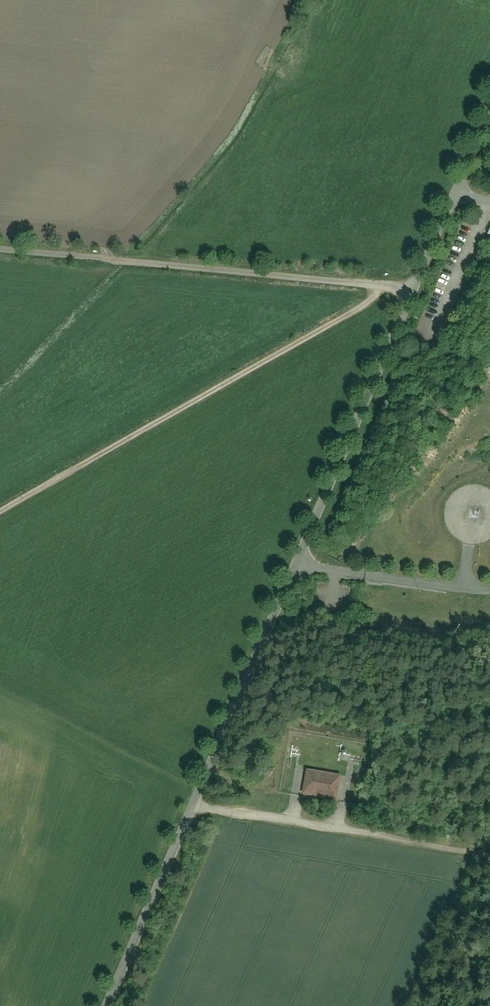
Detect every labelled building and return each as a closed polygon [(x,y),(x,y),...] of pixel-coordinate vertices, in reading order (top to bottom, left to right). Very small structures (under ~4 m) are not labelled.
[(303,768),(301,795),(339,799),(341,772),(303,768)]
